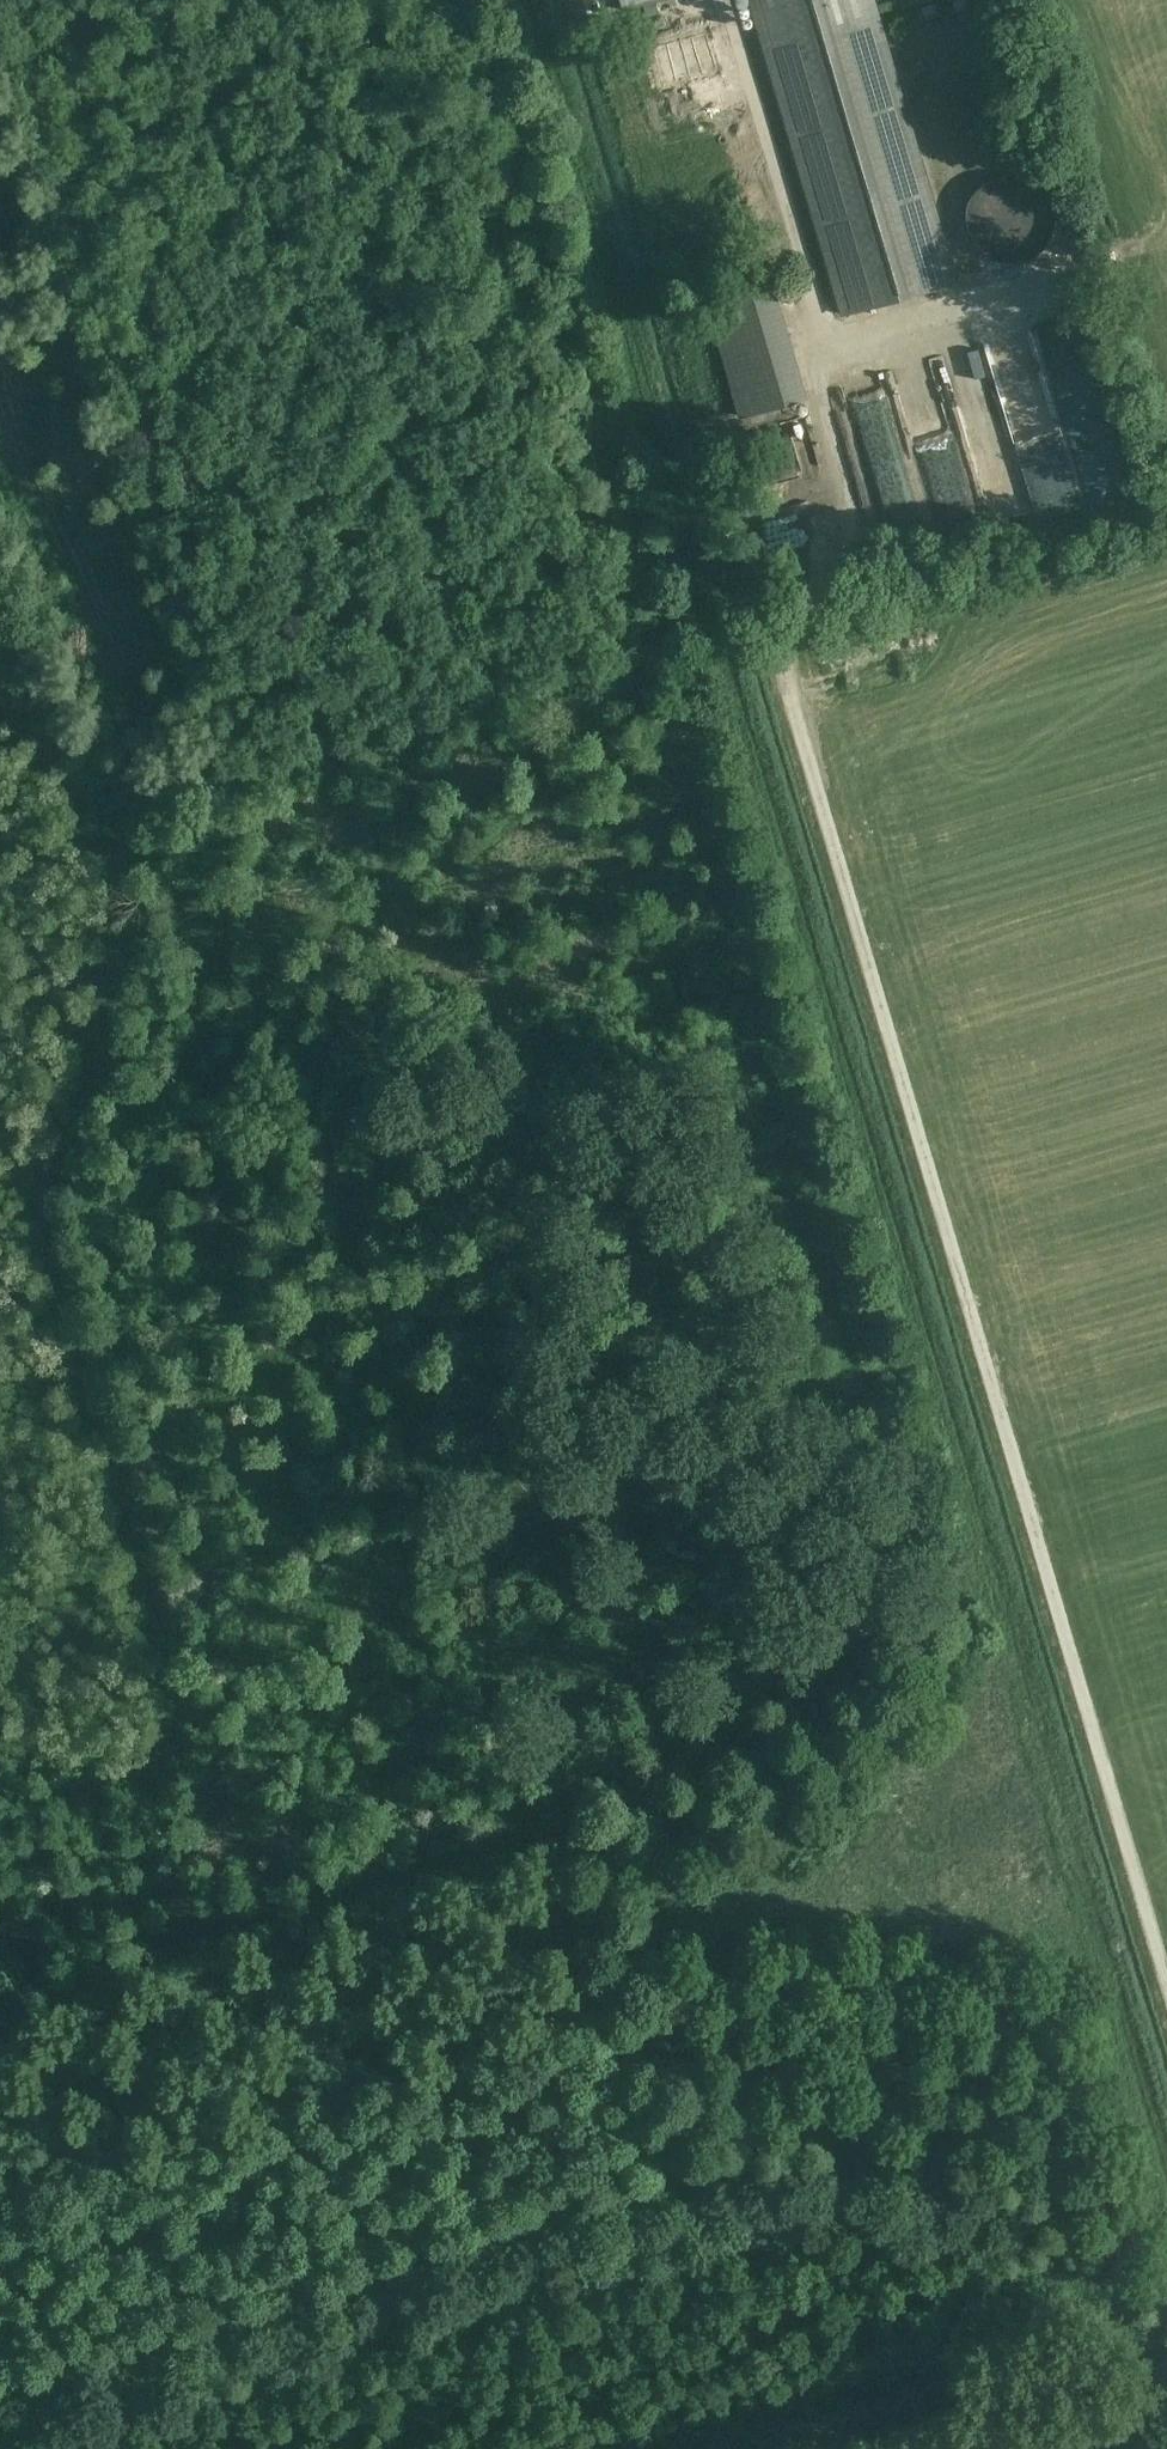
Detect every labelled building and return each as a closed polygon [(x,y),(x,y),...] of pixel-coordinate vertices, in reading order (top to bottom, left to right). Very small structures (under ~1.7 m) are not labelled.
[(841,313),(957,279),(875,0),(749,0),(841,313)] [(664,86),(717,72),(705,32),(653,46),(664,86)] [(719,291),(736,410),(768,406),(767,394),(788,391),(773,284),(719,291)] [(906,413),(933,523),(964,516),(936,405),(906,413)] [(773,423),(782,480),(821,474),(812,417),(773,423)] [(1002,437),(972,444),(987,503),(1016,496),(1002,437)]
